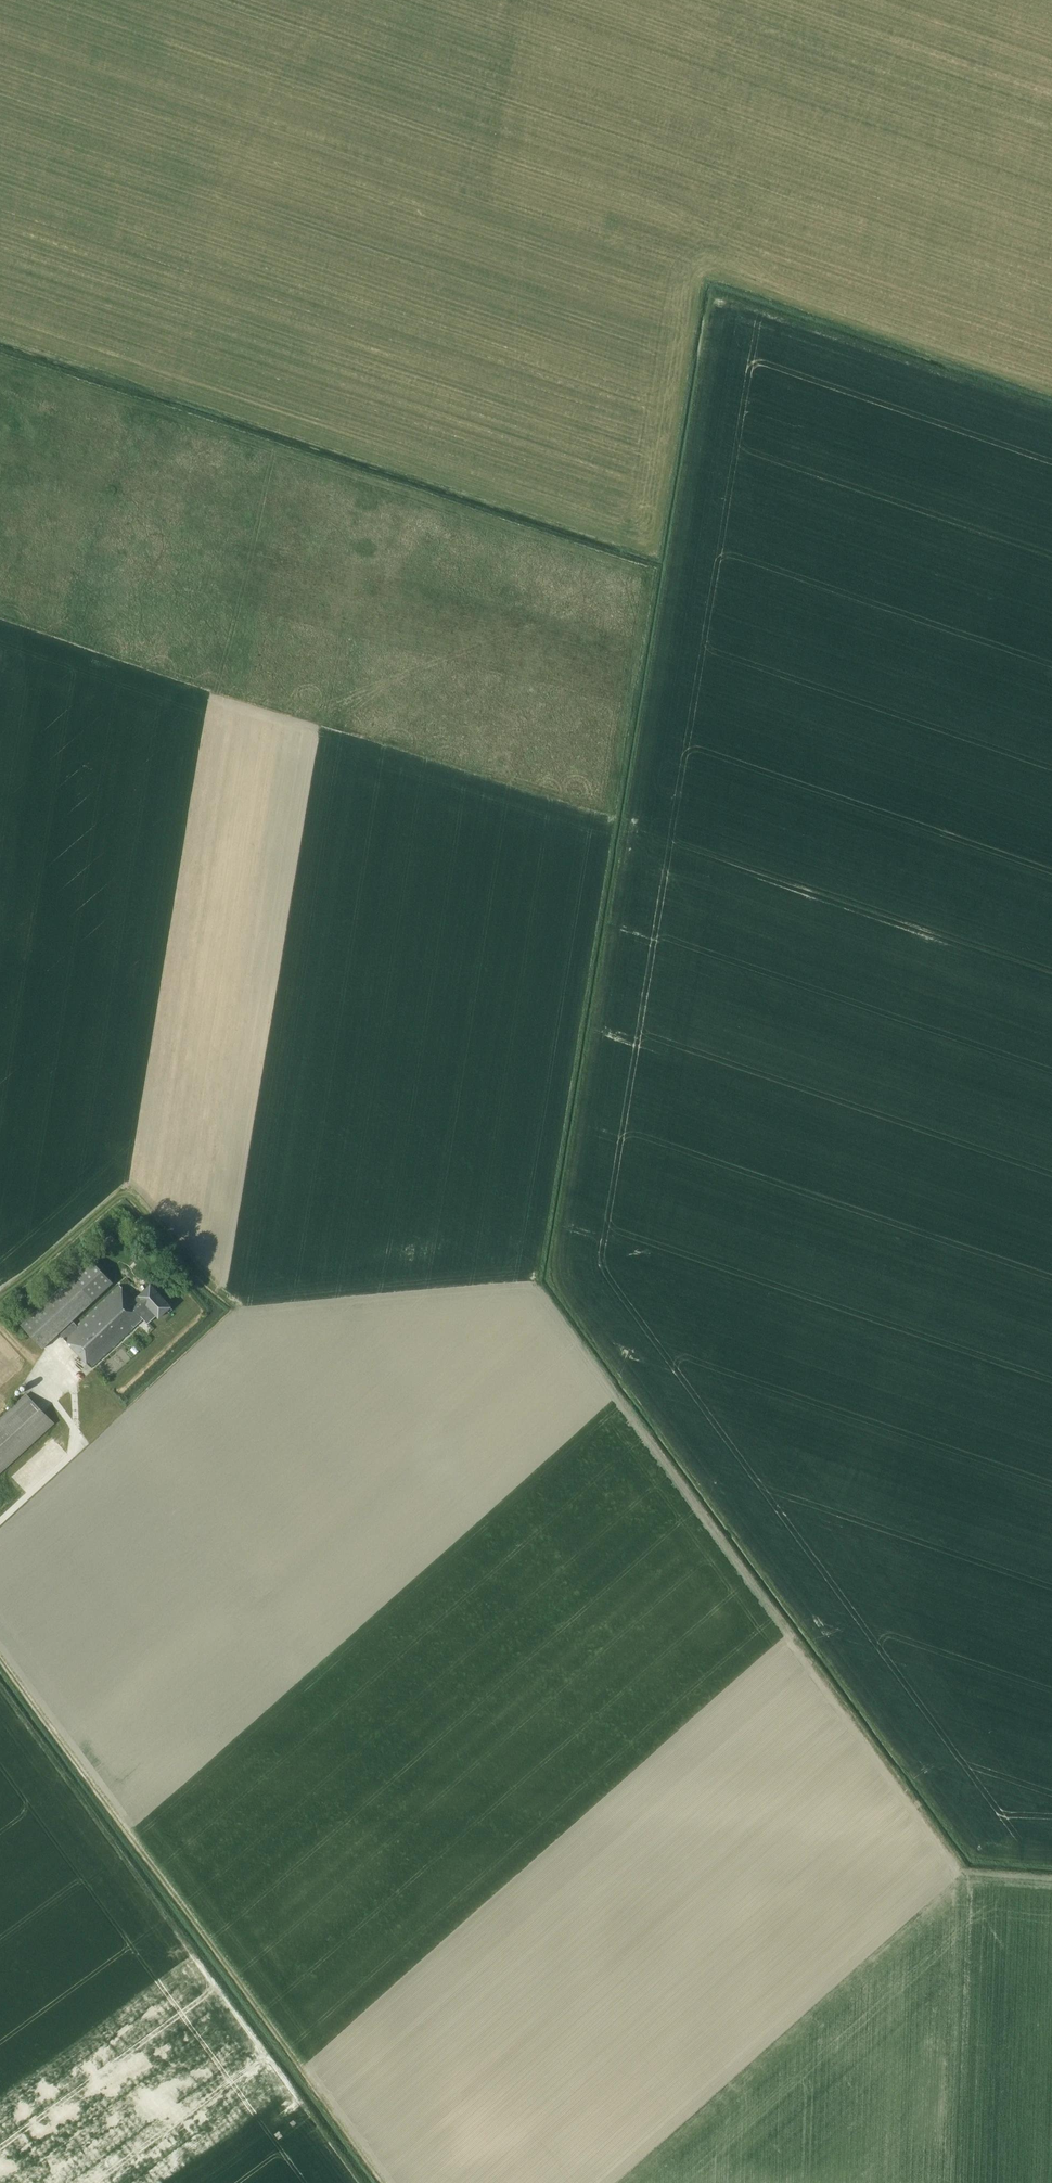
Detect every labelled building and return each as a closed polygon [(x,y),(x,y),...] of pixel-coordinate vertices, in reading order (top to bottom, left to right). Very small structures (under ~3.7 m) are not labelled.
[(73,1320),(113,1282),(91,1258),(21,1324),(43,1348),(59,1333),(91,1367),(143,1318),(148,1323),(156,1315),(159,1317),(171,1306),(150,1283),(134,1300),(120,1284),(77,1324),(73,1320)] [(55,1423),(28,1393),(0,1418),(0,1473),(55,1423)]
